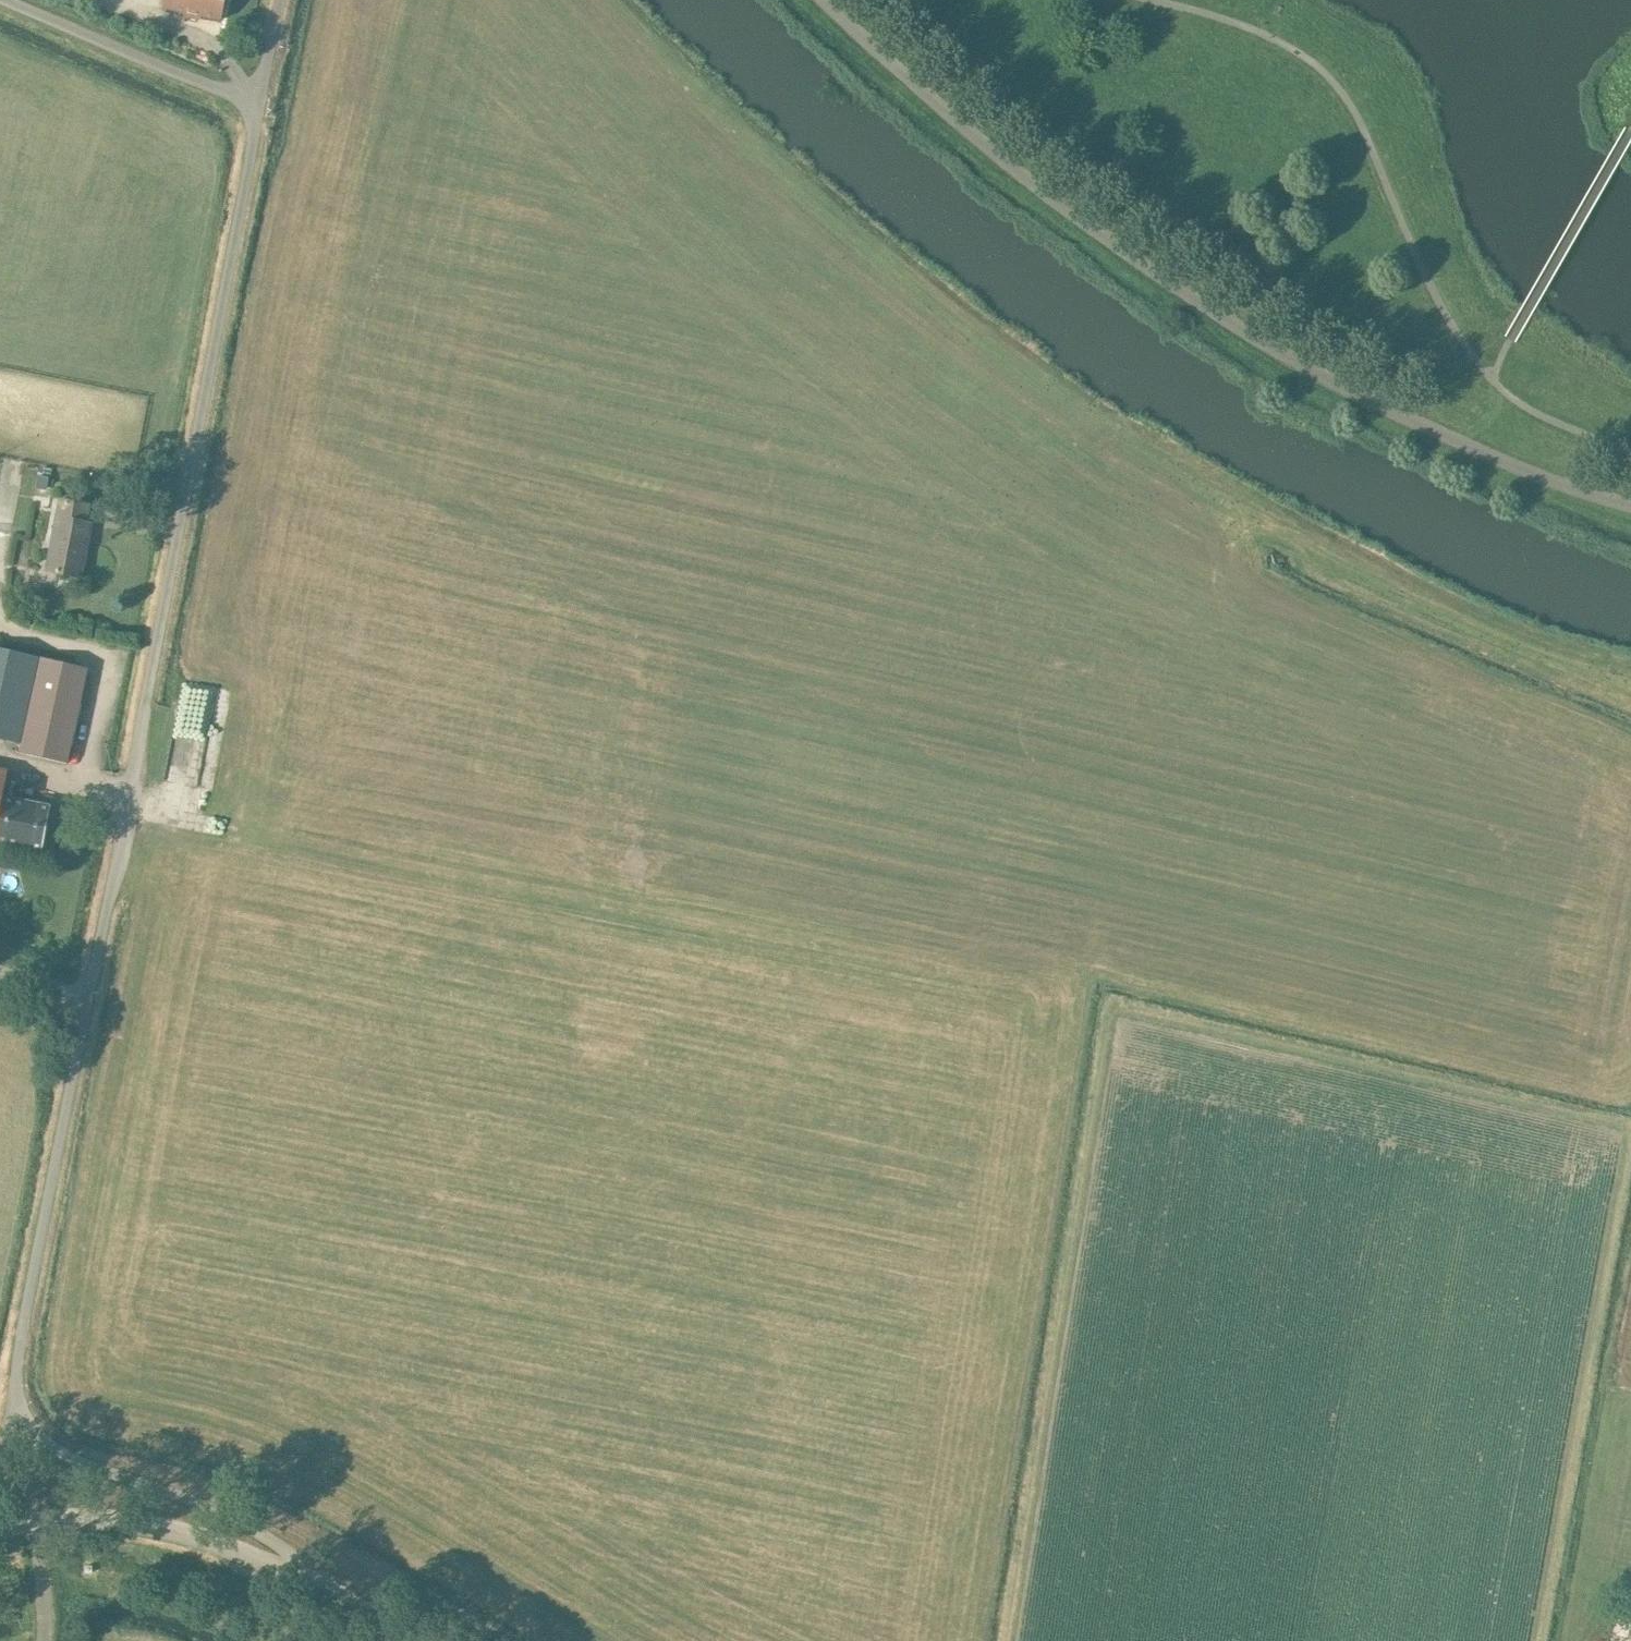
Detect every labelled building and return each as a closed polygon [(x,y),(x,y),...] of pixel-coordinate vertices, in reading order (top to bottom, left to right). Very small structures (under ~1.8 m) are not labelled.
[(162,10),(219,22),(224,0),(164,0),(162,10)] [(91,523),(86,522),(89,505),(59,499),(45,570),(81,577),(91,523)] [(0,649),(0,737),(14,740),(19,715),(27,717),(19,753),(66,763),(86,667),(0,649)] [(42,852),(50,807),(1,798),(6,771),(0,770),(0,843),(42,852)]
